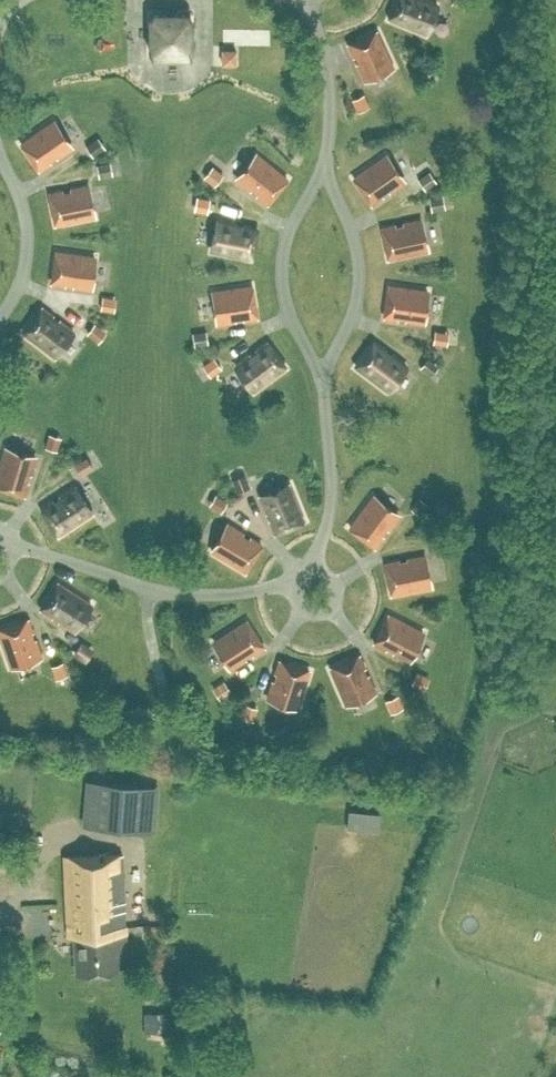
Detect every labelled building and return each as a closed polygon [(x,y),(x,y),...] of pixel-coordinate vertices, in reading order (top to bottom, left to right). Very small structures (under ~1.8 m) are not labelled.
[(389,18),(424,32),(437,2),(432,0),(397,0),(389,18)] [(150,53),(190,53),(190,13),(150,13),(150,53)] [(230,28),(230,43),(276,44),(276,29),(230,28)] [(393,65),(377,30),(347,44),(353,55),(356,54),(359,61),(356,62),(363,78),(393,65)] [(234,61),(234,47),(222,47),(222,61),(234,61)] [(363,92),(350,98),(357,111),(369,106),(363,92)] [(56,156),(71,146),(52,120),(21,141),(40,168),(50,161),(48,158),(54,153),(56,156)] [(104,147),(97,136),(85,144),(92,155),(104,147)] [(266,201),(286,176),(257,152),(236,177),(250,189),(252,186),(258,190),(256,193),(266,201)] [(389,191),(403,180),(384,154),(354,175),(372,202),(383,195),(381,192),(387,188),(389,191)] [(109,161),(96,164),(98,176),(112,174),(109,161)] [(213,185),(223,174),(212,165),(202,176),(213,185)] [(436,180),(428,169),(417,178),(424,189),(436,180)] [(93,216),(87,184),(70,187),(70,191),(63,192),(62,189),(50,191),(56,223),(93,216)] [(430,209),(444,207),(442,194),(428,196),(430,209)] [(206,211),(209,199),(195,195),(192,208),(206,211)] [(242,227),(235,225),(236,221),(218,218),(212,250),(249,257),(255,226),(243,223),(242,227)] [(426,250),(419,218),(402,221),(403,225),(396,226),(395,223),(382,225),(389,257),(426,250)] [(90,287),(94,255),(57,250),(52,282),(65,284),(65,280),(73,281),(72,285),(90,287)] [(255,316),(250,284),(213,290),(218,322),(235,319),(235,315),(242,314),(243,318),(255,316)] [(422,321),(427,289),(390,284),(385,316),(398,318),(398,314),(405,315),(405,319),(422,321)] [(115,296),(101,294),(99,308),(113,310),(115,296)] [(57,321),(51,317),(53,314),(43,306),(23,332),(53,355),(73,329),(59,318),(57,321)] [(97,341),(106,330),(94,321),(85,332),(97,341)] [(193,345),(207,342),(205,329),(191,332),(193,345)] [(448,331),(434,329),(432,342),(446,344),(448,331)] [(389,355),(383,351),(386,348),(375,340),(356,366),(386,389),(405,363),(391,352),(389,355)] [(285,367),(265,341),(255,348),(257,351),(251,356),(249,353),(235,363),(255,389),(285,367)] [(213,355),(201,366),(210,376),(222,365),(213,355)] [(438,366),(427,357),(419,366),(430,375),(438,366)] [(60,436),(48,432),(44,445),(56,449),(60,436)] [(35,456),(4,447),(0,461),(0,485),(25,492),(28,480),(25,479),(27,472),(30,473),(35,456)] [(92,466),(86,455),(73,463),(79,474),(92,466)] [(250,486),(245,472),(230,477),(235,491),(250,486)] [(304,518),(289,483),(259,495),(266,512),(269,510),(272,517),(268,518),(273,530),(304,518)] [(91,512),(73,485),(59,494),(61,498),(54,502),(52,498),(42,505),(59,533),(91,512)] [(227,499),(215,492),(208,504),(220,511),(227,499)] [(387,528),(398,514),(372,495),(349,525),(375,544),(383,534),(380,532),(384,526),(387,528)] [(421,515),(429,504),(418,496),(410,507),(421,515)] [(248,538),(241,534),(243,531),(228,522),(211,550),(244,569),(260,541),(249,535),(248,538)] [(446,531),(432,533),(435,547),(448,544),(446,531)] [(429,586),(423,554),(406,557),(407,561),(399,562),(399,558),(386,561),(392,593),(429,586)] [(73,629),(90,602),(59,581),(41,608),(52,615),(54,612),(60,616),(58,619),(73,629)] [(409,659),(423,630),(389,613),(375,642),(386,648),(388,645),(394,648),(393,651),(409,659)] [(29,632),(33,630),(28,618),(0,628),(0,636),(10,665),(41,654),(35,637),(32,639),(29,632)] [(252,653),(263,646),(245,619),(213,640),(231,667),(246,657),(244,654),(250,650),(252,653)] [(81,640),(72,653),(84,661),(93,647),(81,640)] [(364,674),(362,668),(365,666),(360,654),(330,667),(345,702),(375,689),(368,673),(364,674)] [(297,705),(309,670),(278,659),(274,672),(278,673),(275,680),(272,679),(266,695),(297,705)] [(62,660),(50,664),(54,678),(67,674),(62,660)] [(429,676),(417,670),(410,683),(423,689),(429,676)] [(218,698),(230,691),(222,679),(211,686),(218,698)] [(384,699),(389,712),(402,707),(397,694),(384,699)] [(253,720),(257,707),(243,703),(239,716),(253,720)] [(85,822),(155,826),(156,783),(87,778),(85,822)] [(377,828),(379,812),(347,808),(345,825),(377,828)] [(124,964),(121,852),(63,854),(66,933),(71,933),(72,971),(115,969),(114,965),(124,964)] [(175,1029),(174,1008),(152,1009),(153,1031),(175,1029)]
